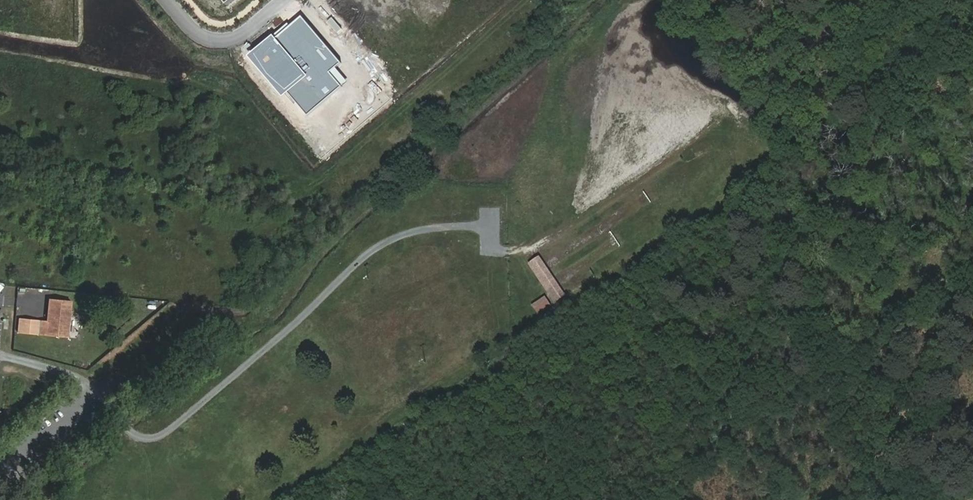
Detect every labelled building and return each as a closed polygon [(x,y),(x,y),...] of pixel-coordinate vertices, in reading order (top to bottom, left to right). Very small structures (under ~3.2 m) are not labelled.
[(234,8),(243,0),(226,0),(234,8)] [(302,17),(275,39),(272,37),(248,57),(283,97),(289,92),(308,115),(347,83),(334,68),(340,63),(302,17)] [(531,261),(553,303),(566,297),(544,254),(531,261)] [(545,296),(532,305),(538,314),(551,305),(545,296)] [(38,335),(68,338),(71,301),(49,299),(47,321),(40,320),(38,335)]
